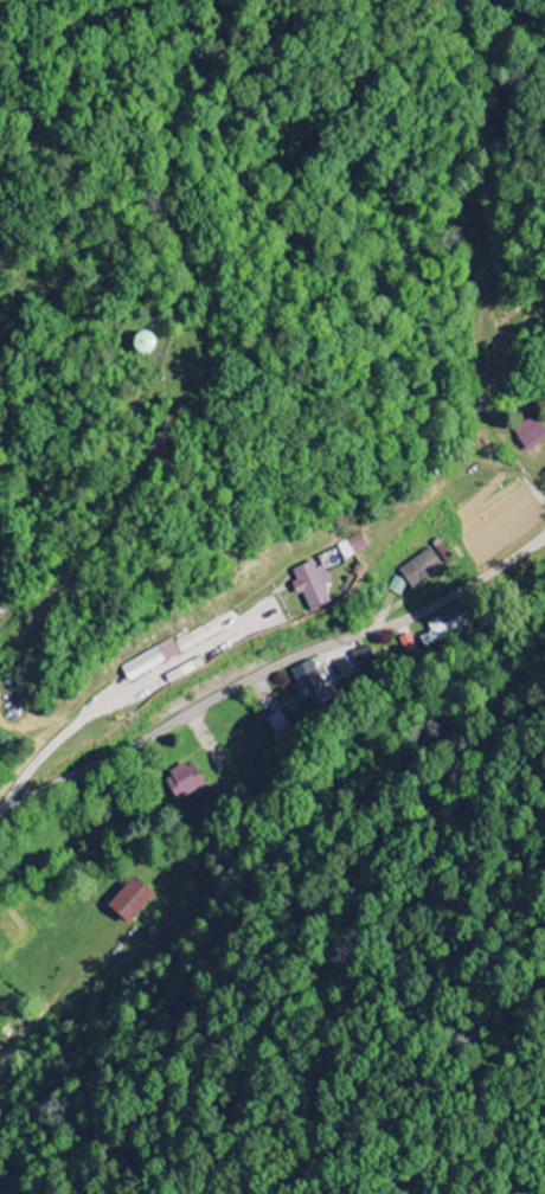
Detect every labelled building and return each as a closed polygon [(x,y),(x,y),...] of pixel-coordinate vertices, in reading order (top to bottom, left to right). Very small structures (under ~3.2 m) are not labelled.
[(141,355),(154,343),(143,330),(129,341),(141,355)] [(528,452),(544,442),(544,431),(536,416),(515,430),(528,452)] [(345,559),(368,548),(363,538),(340,548),(345,559)] [(443,569),(433,550),(399,568),(409,587),(443,569)] [(324,566),(315,569),(313,562),(291,569),(295,582),(291,583),(295,596),(303,594),(308,610),(330,604),(324,586),(330,585),(324,566)] [(407,583),(396,577),(389,591),(400,597),(407,583)] [(464,629),(458,619),(444,627),(439,619),(428,624),(432,633),(421,638),(426,648),(464,629)] [(129,683),(180,655),(172,640),(121,667),(129,683)] [(320,682),(312,661),(291,669),(300,691),(320,682)] [(267,720),(275,734),(288,726),(279,712),(267,720)] [(179,802),(206,786),(191,761),(164,777),(179,802)] [(105,907),(126,925),(153,895),(133,876),(105,907)]
